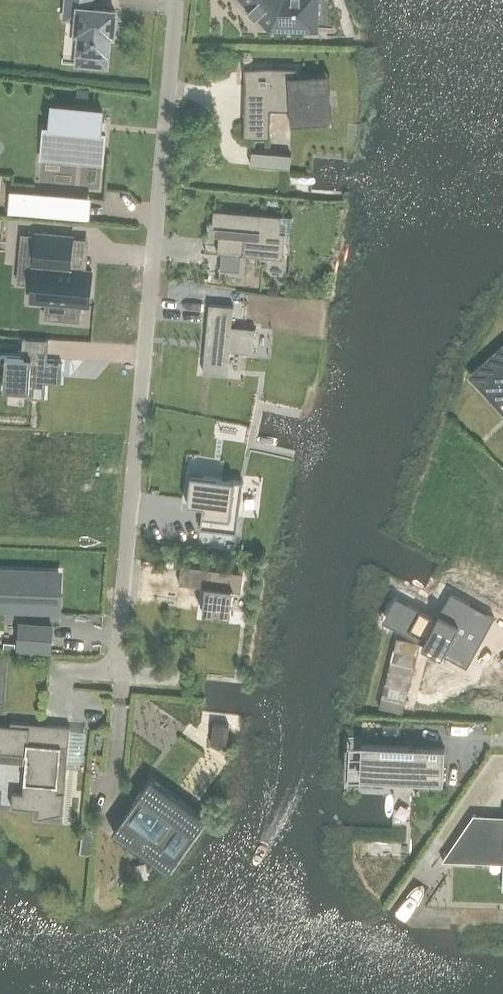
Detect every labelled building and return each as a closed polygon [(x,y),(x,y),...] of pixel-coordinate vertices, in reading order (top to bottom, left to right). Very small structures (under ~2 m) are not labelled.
[(67,18),(78,19),(77,32),(81,32),(78,64),(106,67),(109,35),(113,35),(115,11),(91,9),(92,0),(68,0),(67,18)] [(278,29),(318,29),(317,0),(249,0),(278,29)] [(246,91),(245,139),(271,140),(272,111),(290,111),(291,126),(332,123),(329,75),(297,76),(297,69),(264,68),(245,70),(246,91)] [(50,127),(50,129),(56,129),(54,152),(62,152),(62,154),(74,155),(74,153),(83,154),(82,160),(102,162),(105,134),(101,134),(102,120),(103,110),(52,106),(50,127)] [(252,152),(251,166),(290,169),(291,155),(252,152)] [(26,193),(24,214),(77,218),(79,198),(26,193)] [(214,211),(213,228),(216,228),(216,235),(219,235),(218,254),(244,257),(245,256),(284,260),(286,234),(281,233),(282,217),(214,211)] [(22,234),(20,255),(35,256),(35,265),(32,301),(60,303),(59,319),(81,321),(82,305),(89,305),(92,270),(69,268),(72,236),(37,233),(37,235),(22,234)] [(220,264),(219,278),(240,279),(241,266),(220,264)] [(203,333),(198,381),(223,384),(226,359),(249,362),(252,337),(203,333)] [(6,374),(5,390),(28,391),(28,398),(46,399),(46,392),(47,392),(47,384),(62,385),(64,365),(48,364),(49,359),(0,355),(0,374),(6,374)] [(480,388),(502,414),(502,367),(480,388)] [(189,488),(187,504),(206,506),(205,514),(203,514),(201,528),(237,533),(240,509),(243,481),(205,476),(191,475),(189,488)] [(182,566),(180,585),(206,588),(204,605),(203,614),(230,617),(234,592),(241,593),(244,574),(182,566)] [(54,611),(54,597),(59,597),(60,573),(0,571),(0,609),(54,611)] [(408,603),(396,623),(427,640),(429,637),(446,646),(444,650),(469,664),(480,643),(457,630),(471,604),(451,593),(437,619),(408,603)] [(20,625),(19,649),(51,651),(53,627),(20,625)] [(27,756),(23,794),(13,793),(11,808),(38,810),(38,819),(63,815),(68,762),(70,731),(71,727),(11,722),(11,726),(0,725),(0,753),(27,756)] [(213,724),(211,744),(227,746),(230,726),(213,724)] [(362,746),(361,779),(444,783),(446,750),(446,749),(362,745),(362,746)] [(152,779),(113,833),(168,873),(205,818),(152,779)] [(443,861),(446,861),(446,860),(461,861),(476,862),(476,853),(502,854),(502,822),(490,821),(489,839),(459,838),(443,861)] [(84,826),(81,854),(90,855),(93,832),(84,826)]
